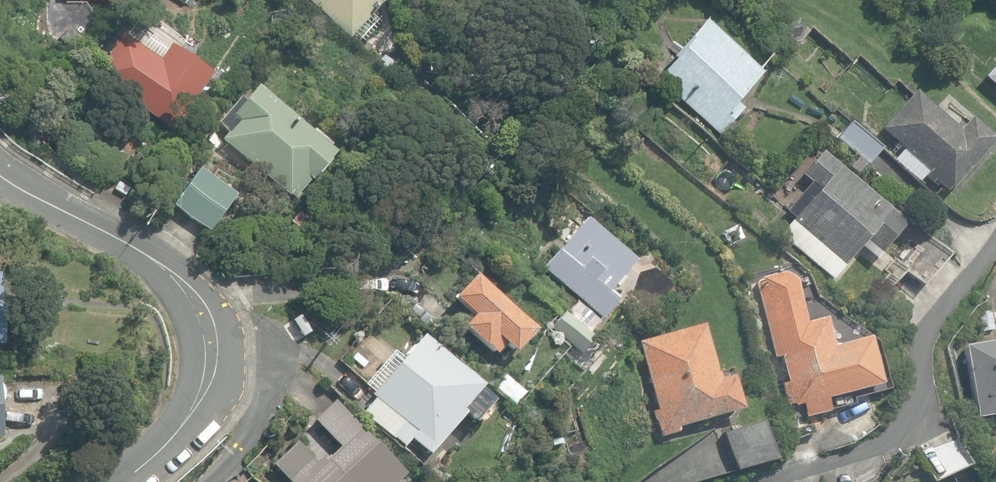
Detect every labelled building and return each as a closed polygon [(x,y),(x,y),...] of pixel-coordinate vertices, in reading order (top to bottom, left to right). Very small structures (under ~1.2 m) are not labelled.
[(351,38),(384,0),(307,0),(351,38)] [(656,79),(720,135),(743,109),(737,103),(762,74),(702,21),(668,60),(671,62),(656,79)] [(794,49),(806,31),(794,23),(781,41),(794,49)] [(94,77),(174,130),(212,72),(170,44),(160,59),(123,34),(94,77)] [(984,77),(995,87),(995,63),(984,77)] [(220,141),(289,196),(294,189),(299,193),(309,180),(311,182),(335,153),(254,88),(242,103),(237,99),(216,125),(226,133),(220,141)] [(933,181),(946,192),(949,188),(950,189),(993,138),(969,117),(962,126),(955,121),(952,124),(913,91),(880,130),(929,171),(924,176),(932,183),(933,181)] [(844,98),(839,94),(836,98),(851,110),(857,103),(846,95),(844,98)] [(835,139),(868,165),(883,148),(849,121),(835,139)] [(780,233),(832,276),(861,245),(877,257),(908,220),(889,211),(821,152),(801,175),(810,183),(786,211),(794,218),(780,233)] [(859,176),(867,166),(857,158),(850,168),(859,176)] [(713,177),(725,187),(733,178),(721,168),(713,177)] [(170,206),(208,233),(234,196),(196,169),(170,206)] [(291,222),(302,230),(310,220),(299,212),(291,222)] [(542,266),(601,315),(616,297),(607,289),(634,257),(584,215),(542,266)] [(922,284),(947,255),(917,229),(892,258),(922,284)] [(834,346),(826,317),(806,321),(795,280),(782,274),(755,283),(772,358),(781,356),(787,382),(781,383),(787,405),(792,404),(793,406),(802,404),(805,418),(829,411),(826,398),(879,385),(867,338),(834,346)] [(485,346),(494,355),(503,345),(512,354),(533,332),(474,276),(453,298),(472,316),(462,327),(484,348),(485,346)] [(864,313),(889,337),(903,321),(879,298),(864,313)] [(566,313),(590,332),(600,320),(576,301),(566,313)] [(979,314),(981,332),(994,330),(993,313),(979,314)] [(563,352),(570,359),(584,344),(556,318),(547,327),(568,346),(563,352)] [(297,321),(298,340),(312,339),(310,320),(297,321)] [(655,420),(660,437),(678,432),(676,427),(742,409),(733,375),(718,379),(704,324),(639,342),(657,410),(651,411),(654,420),(655,420)] [(409,439),(428,455),(463,415),(477,426),(491,410),(485,404),(486,403),(475,394),(482,386),(423,335),(401,359),(396,355),(369,385),(368,384),(352,402),(403,446),(409,439)] [(973,419),(995,415),(995,342),(961,347),(973,419)] [(466,365),(491,387),(500,377),(484,363),(487,359),(482,355),(479,358),(475,354),(466,365)] [(495,389),(513,406),(525,392),(506,376),(495,389)] [(404,474),(334,400),(313,420),(338,447),(324,460),(321,457),(316,462),(296,441),(272,464),(288,481),(396,481),(404,474)] [(723,432),(734,471),(772,460),(761,421),(723,432)] [(929,481),(930,481),(967,467),(955,438),(918,455),(929,481)] [(575,469),(556,475),(558,481),(579,481),(575,469)]
